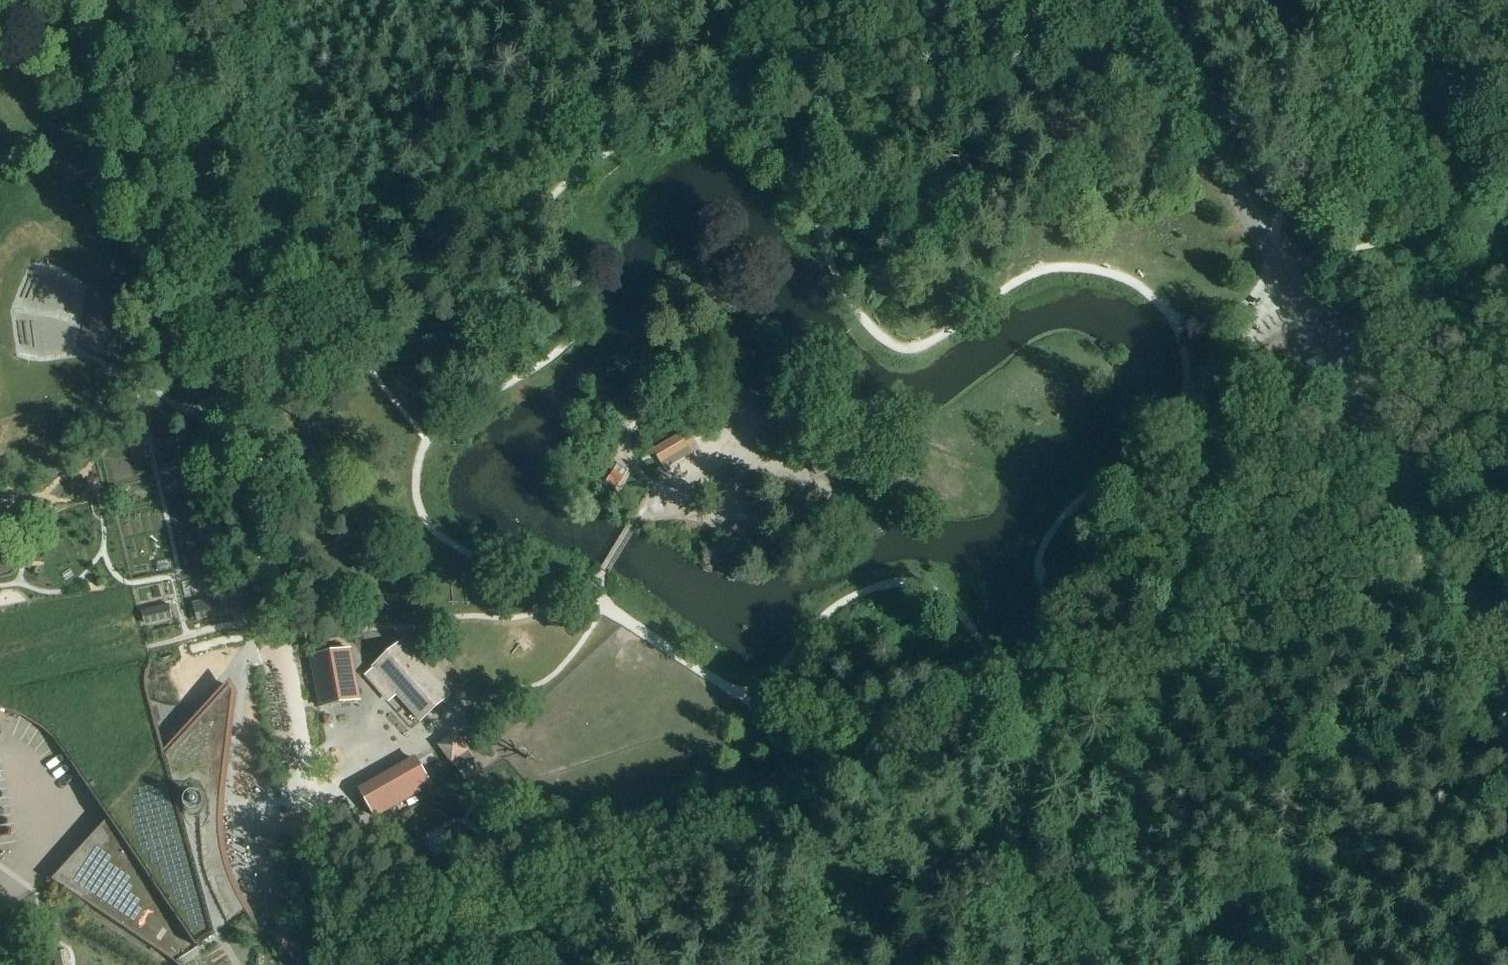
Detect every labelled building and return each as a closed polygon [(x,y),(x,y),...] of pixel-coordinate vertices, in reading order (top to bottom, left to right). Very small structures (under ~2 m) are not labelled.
[(653,451),(660,464),(691,445),(683,432),(653,451)] [(619,464),(606,482),(616,489),(628,470),(619,464)] [(764,512),(765,509),(768,503),(760,500),(756,509),(764,512)] [(218,616),(214,598),(193,604),(197,620),(218,616)] [(172,619),(169,604),(141,610),(145,625),(172,619)] [(399,696),(422,723),(451,697),(403,642),(372,669),(373,670),(366,676),(390,703),(399,696)] [(311,660),(321,710),(361,702),(351,652),(311,660)] [(234,694),(230,687),(165,759),(125,802),(94,757),(78,774),(145,873),(93,908),(174,963),(248,913),(244,906),(239,898),(236,892),(232,883),(228,872),(225,864),(223,854),(221,844),(220,834),(220,826),(220,819),(220,812),(221,805),(221,800),(234,694)] [(442,747),(454,763),(472,750),(460,733),(442,747)] [(432,786),(418,761),(390,777),(404,802),(432,786)] [(56,953),(58,964),(68,964),(65,951),(56,953)]
